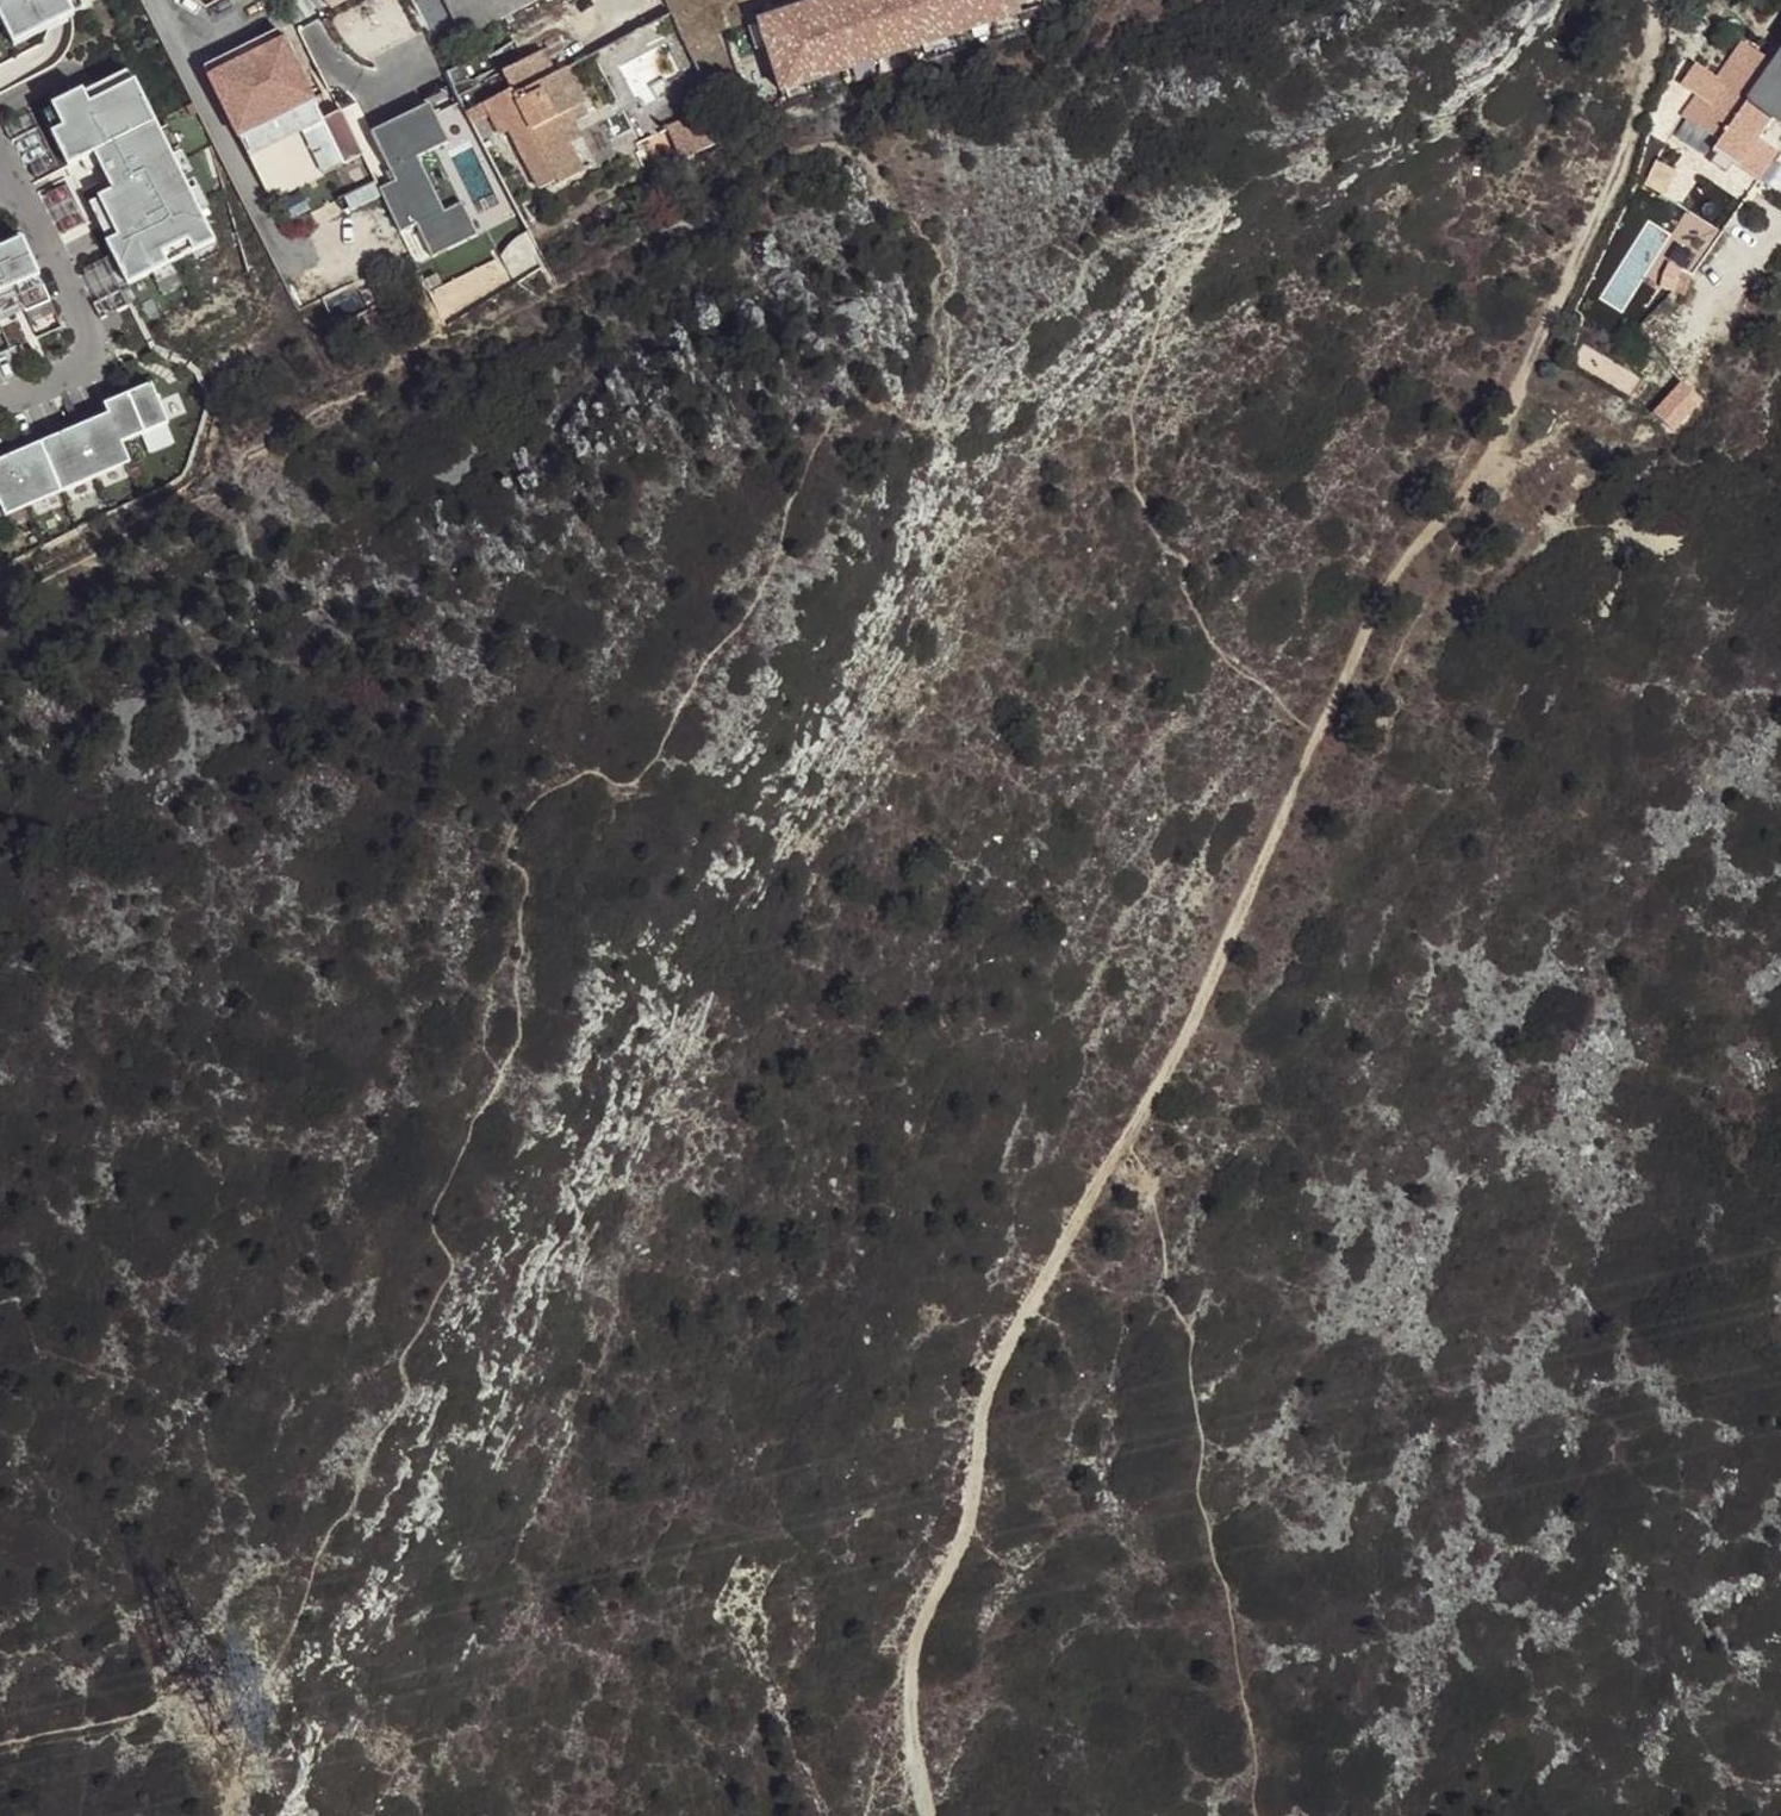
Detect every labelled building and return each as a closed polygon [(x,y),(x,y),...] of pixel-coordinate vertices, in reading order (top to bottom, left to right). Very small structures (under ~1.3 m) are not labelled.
[(12,44),(72,13),(66,0),(0,0),(0,21),(12,44)] [(436,51),(538,0),(410,0),(436,51)] [(758,23),(780,91),(1019,15),(1014,0),(807,0),(809,6),(758,23)] [(337,9),(340,52),(390,49),(389,24),(364,26),(363,8),(337,9)] [(267,202),(342,166),(275,31),(201,68),(267,202)] [(498,105),(470,120),(474,128),(491,119),(497,131),(507,127),(509,131),(537,188),(558,178),(560,182),(583,170),(570,143),(556,116),(582,103),(566,69),(556,74),(544,51),(503,72),(512,90),(515,97),(498,105)] [(1755,90),(1745,103),(1718,141),(1713,149),(1718,152),(1739,166),(1772,118),(1780,125),(1780,52),(1755,90)] [(1683,80),(1704,95),(1716,79),(1694,64),(1683,80)] [(126,66),(38,110),(66,166),(79,159),(85,170),(98,164),(110,188),(96,196),(115,234),(104,239),(125,282),(213,238),(126,66)] [(1727,91),(1745,103),(1755,90),(1736,77),(1727,91)] [(1718,141),(1745,103),(1727,91),(1724,89),(1698,127),(1718,141)] [(515,97),(512,90),(495,98),(498,105),(515,97)] [(1578,92),(1570,104),(1581,111),(1589,100),(1578,92)] [(441,96),(373,128),(395,178),(377,191),(396,232),(418,224),(430,248),(483,223),(463,187),(445,200),(421,159),(459,139),(441,96)] [(667,127),(682,159),(720,140),(701,101),(684,109),(688,117),(667,127)] [(588,115),(582,103),(556,116),(570,143),(581,137),(573,122),(588,115)] [(507,127),(497,131),(499,136),(509,131),(507,127)] [(1657,208),(1667,194),(1651,182),(1641,197),(1657,208)] [(1629,312),(1667,228),(1641,216),(1603,300),(1629,312)] [(13,288),(22,308),(23,310),(48,299),(20,235),(0,244),(0,293),(13,288)] [(1683,269),(1668,264),(1660,287),(1675,292),(1683,269)] [(0,293),(0,318),(22,308),(13,288),(0,293)] [(5,514),(130,460),(122,440),(167,420),(150,382),(136,388),(139,395),(113,406),(114,409),(63,431),(62,428),(17,448),(18,451),(0,459),(0,504),(5,514)] [(18,451),(17,448),(62,428),(63,431),(114,409),(113,406),(139,395),(136,388),(0,448),(0,459),(18,451)]
